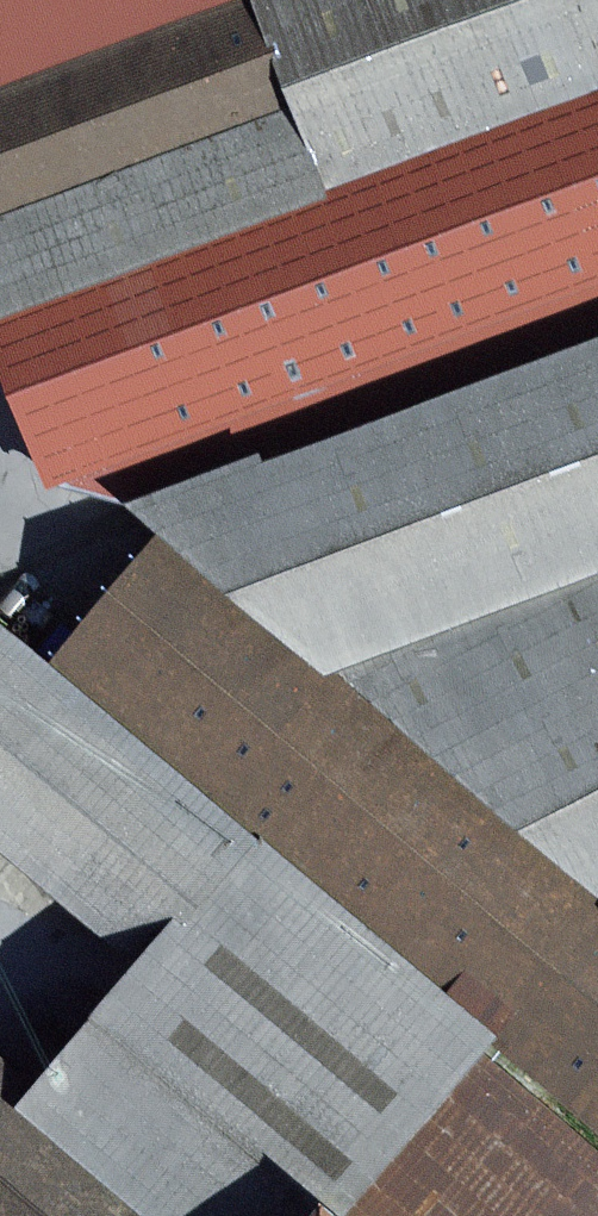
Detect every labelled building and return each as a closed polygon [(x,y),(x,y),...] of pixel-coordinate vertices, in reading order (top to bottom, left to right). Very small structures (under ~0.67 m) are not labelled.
[(597,113),(597,0),(253,0),(293,107),(0,216),(0,336),(597,113)] [(293,107),(253,0),(0,0),(0,216),(293,107)] [(55,488),(597,288),(597,113),(0,336),(0,342),(55,488)] [(126,508),(151,540),(328,685),(597,586),(597,347),(126,508)] [(151,540),(44,662),(505,1058),(597,1136),(597,905),(328,685),(151,540)] [(328,685),(597,905),(597,586),(328,685)] [(26,1111),(155,1215),(371,1215),(390,1193),(505,1058),(44,662),(0,627),(0,862),(138,974),(38,1096),(26,1111)] [(505,1058),(390,1193),(371,1215),(597,1215),(597,1136),(505,1058)] [(26,1111),(38,1096),(0,1068),(0,1215),(155,1215),(26,1111)]
